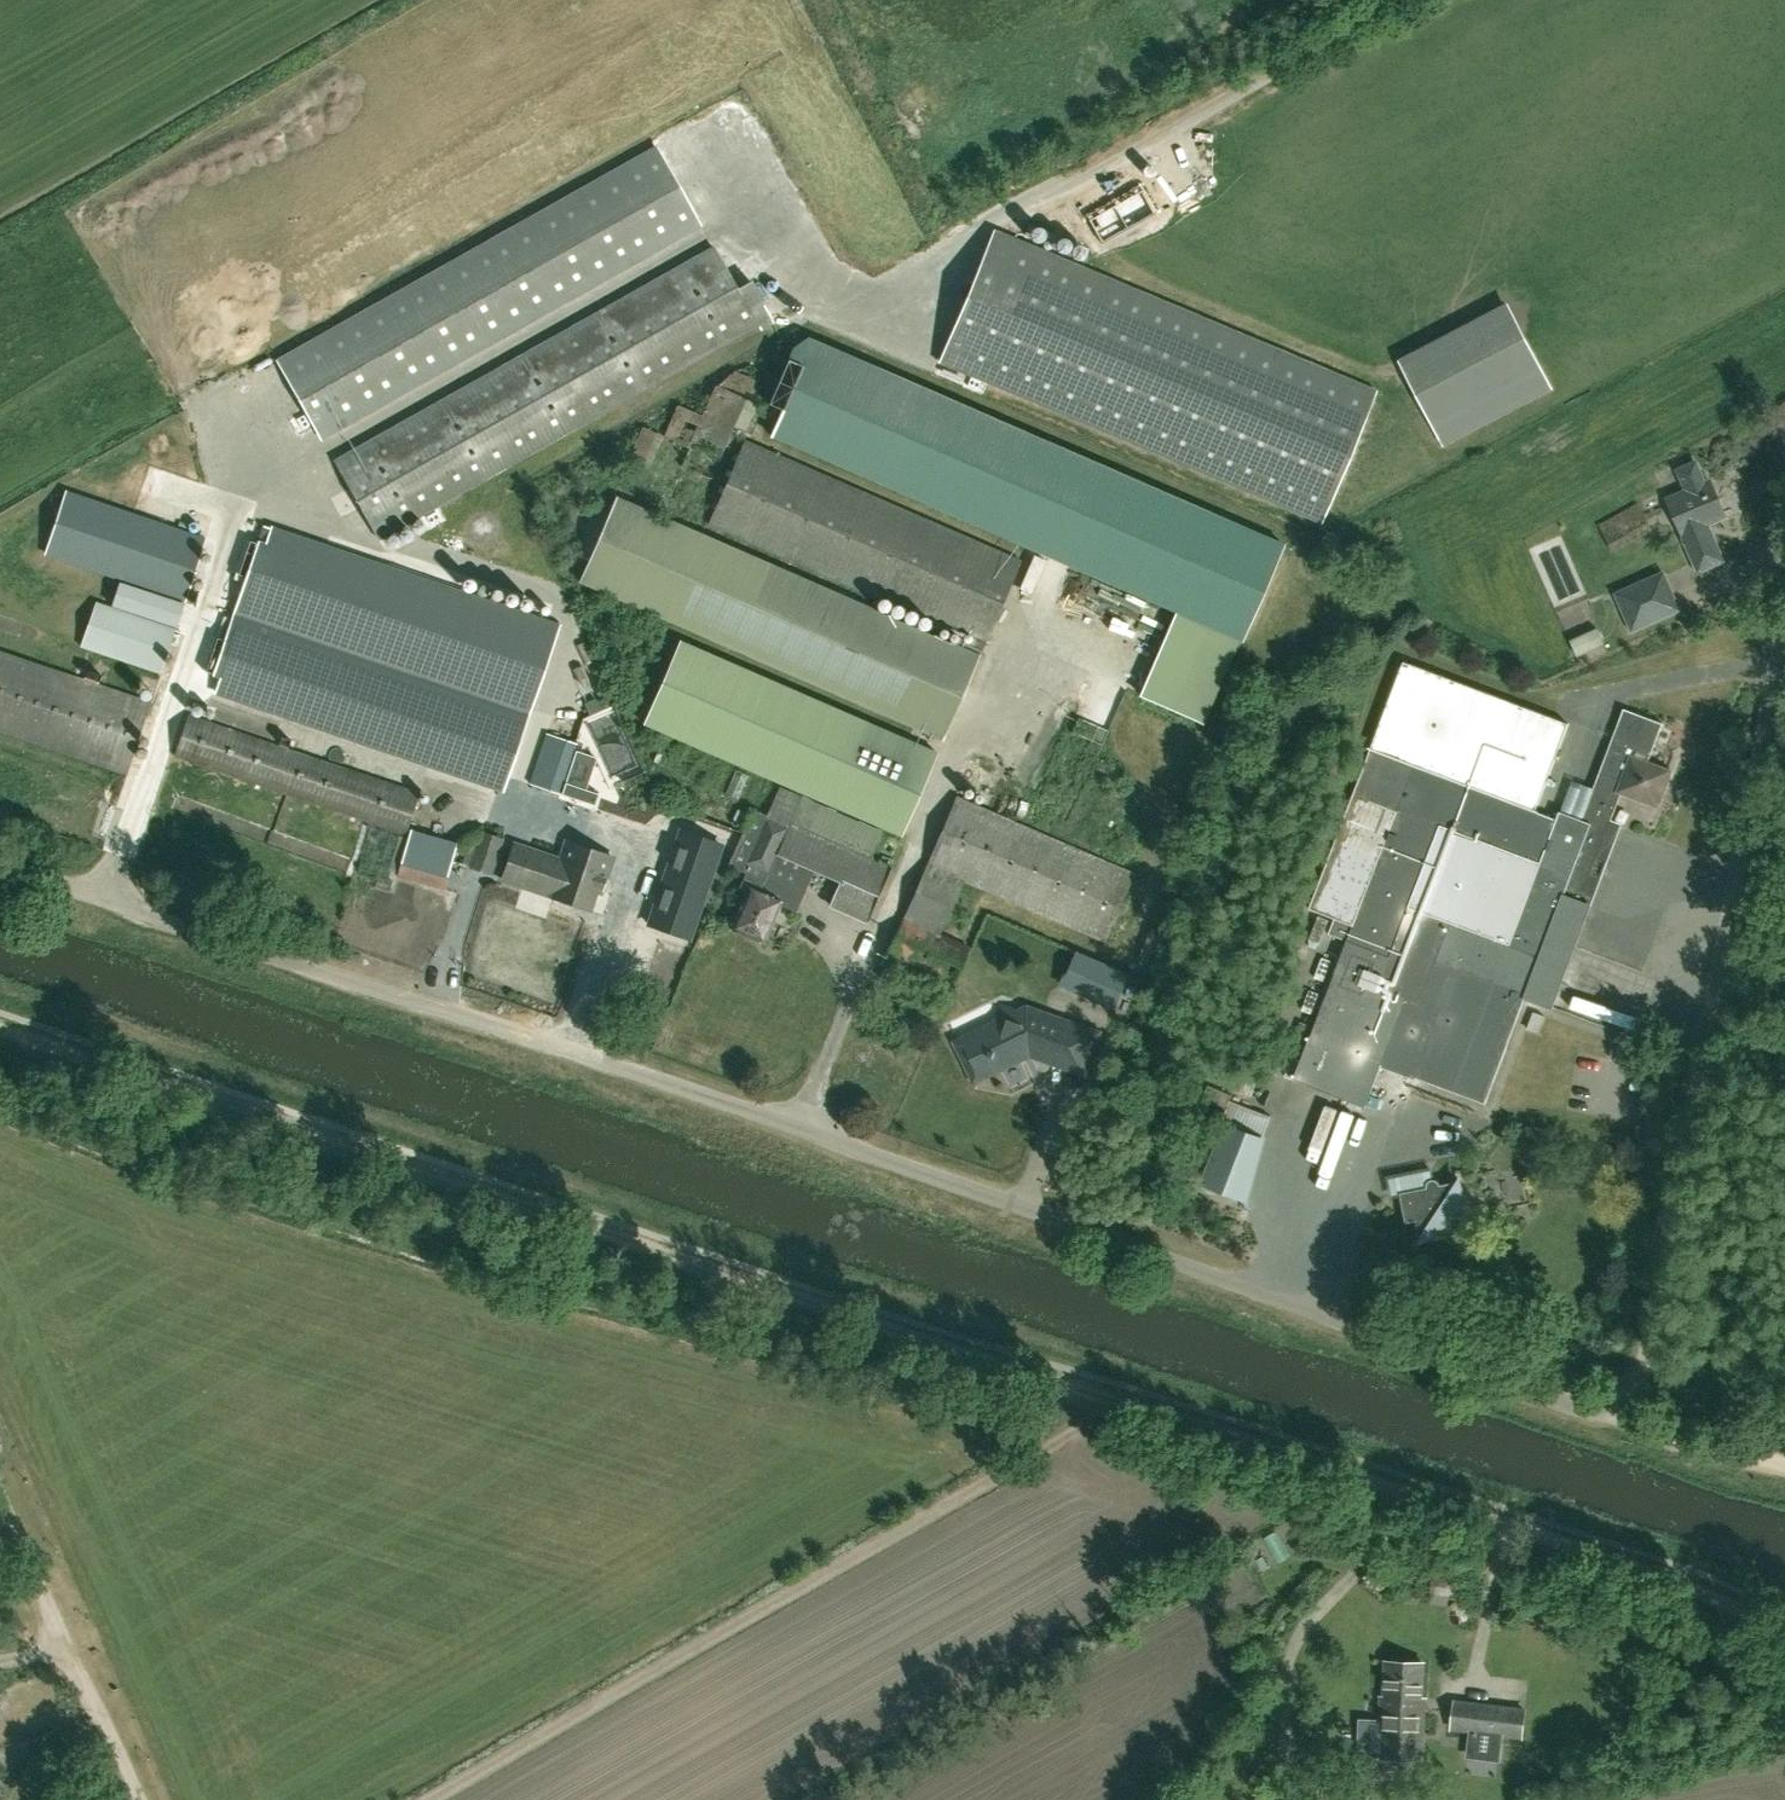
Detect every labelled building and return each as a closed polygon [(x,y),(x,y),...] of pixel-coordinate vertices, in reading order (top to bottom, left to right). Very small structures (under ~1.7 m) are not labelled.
[(320,435),(700,223),(656,145),(277,357),(320,435)] [(1321,521),(1375,392),(994,232),(940,361),(1321,521)] [(750,281),(737,289),(713,247),(334,460),(378,539),(771,318),(750,281)] [(1516,321),(1408,377),(1444,446),(1552,389),(1516,321)] [(813,340),(813,341),(773,437),(1244,635),(1285,537),(813,340)] [(972,664),(1018,561),(743,439),(706,521),(960,633),(955,644),(614,495),(578,578),(940,737),(972,664)] [(1706,525),(1726,516),(1719,502),(1709,481),(1703,484),(1694,464),(1678,471),(1687,491),(1667,500),(1682,535),(1683,534),(1699,570),(1722,560),(1706,525)] [(44,556),(118,580),(112,606),(94,600),(79,646),(161,673),(183,602),(184,602),(205,537),(65,489),(44,556)] [(1598,525),(1613,553),(1652,531),(1636,503),(1598,525)] [(258,543),(247,540),(234,578),(245,582),(234,613),(529,713),(559,624),(272,527),(271,529),(264,526),(258,543)] [(1662,577),(1619,596),(1633,628),(1676,609),(1662,577)] [(1578,643),(1584,658),(1611,647),(1604,632),(1578,643)] [(222,637),(215,655),(291,684),(298,665),(222,637)] [(897,833),(934,750),(677,638),(641,721),(897,833)] [(296,663),(301,651),(279,643),(275,654),(296,663)] [(150,702),(0,651),(0,729),(126,772),(150,702)] [(1610,823),(1621,793),(1658,807),(1672,771),(1648,762),(1663,724),(1624,709),(1582,820),(1560,812),(1557,820),(1538,813),(1538,811),(1536,810),(1568,724),(1567,723),(1404,662),(1371,750),(1368,749),(1367,750),(1370,751),(1310,910),(1353,926),(1334,974),(1335,975),(1311,1038),(1295,1082),(1365,1108),(1380,1067),(1415,1080),(1416,1078),(1485,1104),(1525,997),(1551,1007),(1619,827),(1610,823)] [(623,706),(595,716),(615,778),(644,769),(623,706)] [(406,832),(419,793),(188,715),(175,754),(406,832)] [(1109,730),(1078,717),(1072,732),(1103,744),(1109,730)] [(560,794),(577,744),(546,734),(528,783),(560,794)] [(983,789),(997,796),(1005,779),(990,772),(983,789)] [(738,775),(735,797),(749,800),(752,777),(738,775)] [(599,793),(585,789),(564,782),(560,794),(595,805),(599,793)] [(887,958),(953,987),(970,948),(937,933),(961,878),(1103,940),(1131,870),(958,796),(887,958)] [(728,865),(747,873),(741,886),(747,888),(738,910),(741,911),(734,926),(761,938),(768,923),(771,924),(780,903),(794,908),(802,888),(767,873),(776,852),(788,826),(764,816),(751,810),(728,865)] [(789,823),(788,826),(776,852),(841,880),(831,904),(867,920),(890,867),(789,823)] [(443,890),(457,843),(409,830),(407,837),(396,833),(387,868),(397,871),(396,875),(443,890)] [(491,875),(502,838),(479,831),(468,867),(491,875)] [(681,831),(670,863),(649,925),(688,938),(708,882),(721,844),(681,831)] [(514,844),(502,879),(552,896),(551,897),(588,910),(595,888),(601,890),(612,857),(564,841),(558,859),(514,844)] [(1315,943),(1326,947),(1336,922),(1325,918),(1315,943)] [(1131,974),(1075,950),(1061,984),(1116,1008),(1131,974)] [(1083,1072),(1096,1034),(1060,1021),(1059,1026),(1027,1015),(1024,1016),(1003,1008),(995,1030),(960,1047),(975,1079),(1030,1053),(1083,1072)] [(1377,1089),(1369,1109),(1384,1115),(1392,1095),(1377,1089)] [(1215,1182),(1214,1186),(1236,1195),(1244,1175),(1247,1177),(1263,1138),(1227,1124),(1205,1178),(1208,1179),(1215,1182)] [(1288,1145),(1346,1155),(1348,1140),(1290,1130),(1288,1145)] [(1436,1181),(1434,1180),(1398,1187),(1406,1223),(1415,1222),(1420,1241),(1462,1233),(1468,1224),(1459,1182),(1440,1185),(1439,1184),(1438,1182),(1436,1181)] [(1780,1398),(1776,1418),(1784,1419),(1784,1399),(1780,1398)] [(1381,1695),(1380,1709),(1378,1757),(1420,1759),(1423,1698),(1421,1698),(1423,1663),(1385,1661),(1383,1696),(1381,1695)] [(1472,1731),(1469,1755),(1498,1759),(1501,1734),(1522,1737),(1525,1710),(1455,1702),(1452,1729),(1472,1731)]
